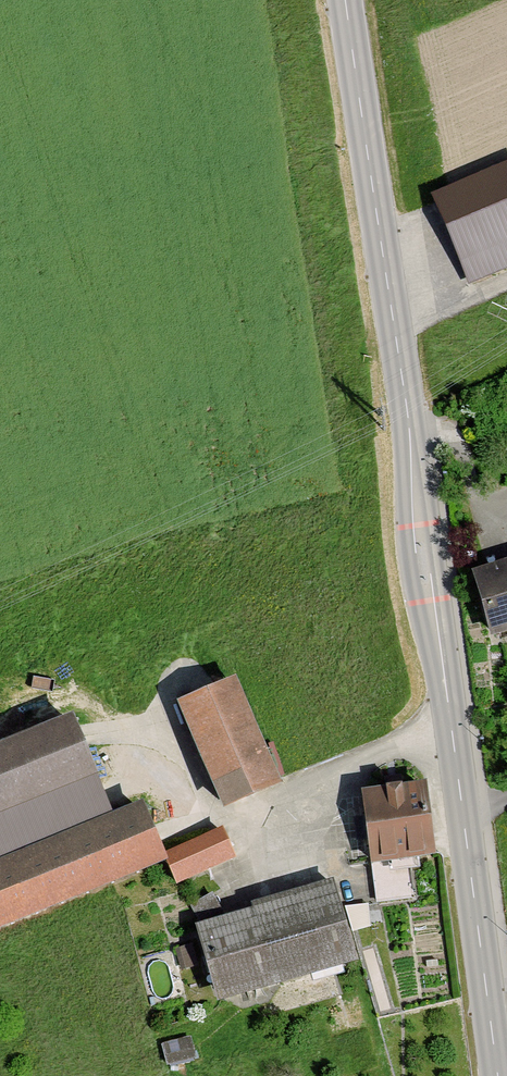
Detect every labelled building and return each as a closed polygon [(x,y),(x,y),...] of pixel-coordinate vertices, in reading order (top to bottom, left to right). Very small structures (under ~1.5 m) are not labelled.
[(422,196),(459,287),(506,268),(506,162),(422,196)] [(464,574),(481,643),(506,636),(506,563),(464,574)] [(221,682),(162,706),(207,816),(267,792),(221,682)] [(0,744),(0,815),(81,782),(56,721),(0,744)] [(410,787),(349,794),(357,868),(418,862),(410,787)] [(0,860),(0,931),(151,868),(125,808),(0,860)] [(212,831),(156,857),(171,887),(226,860),(212,831)] [(323,890),(184,933),(207,1006),(346,964),(323,890)]
